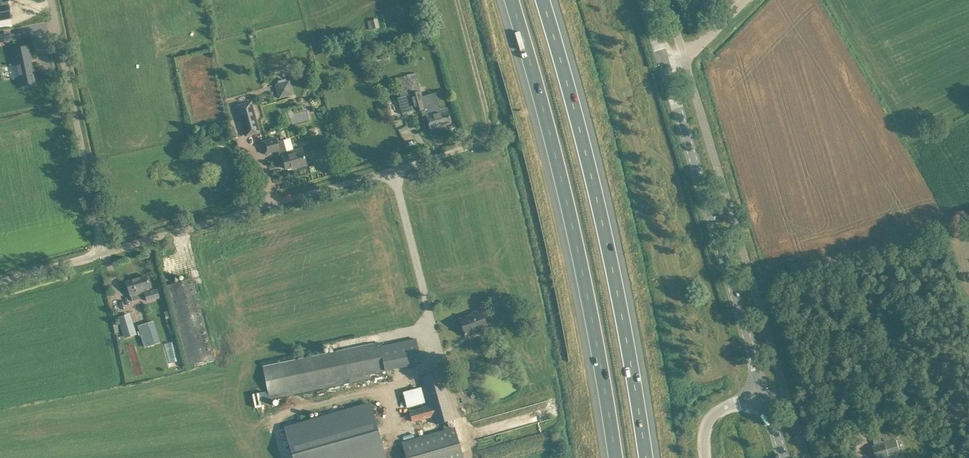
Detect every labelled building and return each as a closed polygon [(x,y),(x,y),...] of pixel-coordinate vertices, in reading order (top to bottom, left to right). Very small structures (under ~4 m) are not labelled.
[(0,6),(0,20),(12,17),(9,4),(0,6)] [(369,30),(379,27),(377,18),(367,21),(369,30)] [(28,45),(13,49),(14,55),(13,55),(15,66),(21,64),(24,74),(19,75),(18,75),(21,87),(36,83),(28,45)] [(405,48),(407,54),(414,52),(412,46),(405,48)] [(374,65),(389,60),(387,53),(372,58),(374,65)] [(404,76),(395,78),(399,92),(404,90),(405,93),(405,95),(404,96),(398,97),(399,99),(401,99),(402,99),(405,111),(402,112),(402,114),(414,111),(421,109),(422,115),(427,114),(430,128),(451,123),(448,113),(448,112),(447,108),(439,110),(434,90),(421,94),(415,72),(404,76)] [(276,84),(279,99),(294,94),(290,80),(276,84)] [(252,101),(237,105),(246,137),(261,133),(252,101)] [(317,126),(309,129),(312,138),(320,136),(317,126)] [(306,163),(303,153),(302,148),(287,153),(284,139),(276,141),(275,137),(267,140),(262,141),(265,153),(277,150),(281,162),(284,161),(286,168),(306,163)] [(802,276),(798,263),(790,265),(794,278),(802,276)] [(131,296),(132,301),(144,297),(143,294),(145,294),(147,301),(159,297),(156,290),(151,291),(149,287),(150,286),(146,276),(126,282),(131,296)] [(214,358),(195,288),(192,278),(168,285),(189,365),(214,358)] [(486,326),(481,310),(472,313),(473,315),(460,319),(465,336),(473,333),(473,331),(486,326)] [(134,332),(129,315),(120,318),(125,335),(134,332)] [(149,324),(139,327),(145,346),(155,343),(149,324)] [(421,362),(417,341),(416,338),(388,344),(381,346),(381,343),(263,367),(269,395),(268,395),(265,391),(252,394),(255,408),(262,406),(262,405),(266,404),(268,399),(381,376),(380,372),(386,370),(386,369),(390,369),(396,367),(421,362)] [(423,386),(428,405),(422,407),(422,408),(410,412),(412,421),(435,415),(437,424),(443,422),(445,430),(403,442),(407,457),(463,457),(454,427),(449,429),(447,421),(452,420),(439,372),(420,377),(423,386)] [(285,428),(294,457),(393,457),(406,454),(390,398),(370,404),(285,428)] [(886,432),(884,425),(870,429),(875,446),(877,450),(874,451),(877,457),(888,457),(887,455),(901,451),(897,439),(895,440),(892,430),(886,432)]
